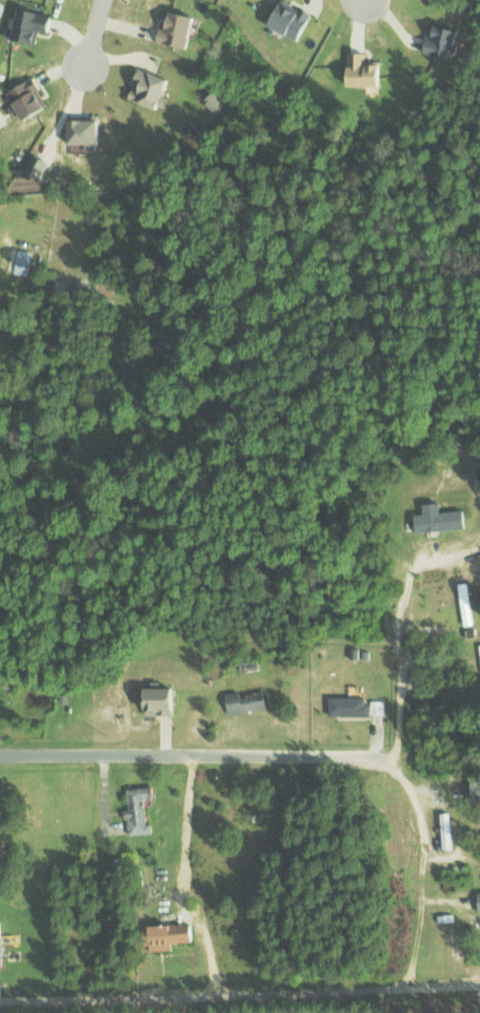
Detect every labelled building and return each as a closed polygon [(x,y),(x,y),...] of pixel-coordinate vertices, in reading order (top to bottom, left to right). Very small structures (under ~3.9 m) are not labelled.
[(305,40),(316,15),(283,1),(272,25),(305,40)] [(199,16),(169,9),(162,42),(192,48),(199,16)] [(11,28),(10,38),(42,42),(44,30),(55,32),(57,14),(24,10),(21,30),(11,28)] [(466,31),(435,22),(426,51),(452,59),(456,45),(461,47),(466,31)] [(349,85),(389,87),(390,65),(370,64),(370,53),(350,52),(349,85)] [(177,80),(142,66),(130,96),(165,110),(177,80)] [(9,91),(16,104),(11,107),(16,116),(25,111),(31,121),(55,108),(37,76),(9,91)] [(105,119),(68,119),(69,144),(90,144),(90,148),(106,147),(105,119)] [(45,178),(52,160),(35,153),(28,171),(45,178)] [(428,504),(429,514),(419,515),(420,532),(470,529),(469,510),(445,511),(445,503),(428,504)] [(459,584),(465,626),(476,624),(470,582),(459,584)] [(146,686),(146,715),(175,714),(175,709),(183,709),(183,686),(146,686)] [(271,707),(268,690),(244,694),(244,690),(229,693),(232,713),(271,707)] [(387,700),(369,700),(369,696),(333,696),(333,715),(386,716),(387,700)] [(132,835),(156,832),(155,823),(150,823),(147,798),(157,797),(156,785),(130,787),(131,808),(129,808),(132,835)] [(442,848),(454,848),(453,812),(440,812),(442,848)] [(177,949),(177,942),(198,941),(198,923),(158,925),(159,950),(177,949)] [(0,925),(0,965),(8,965),(7,924),(0,925)]
